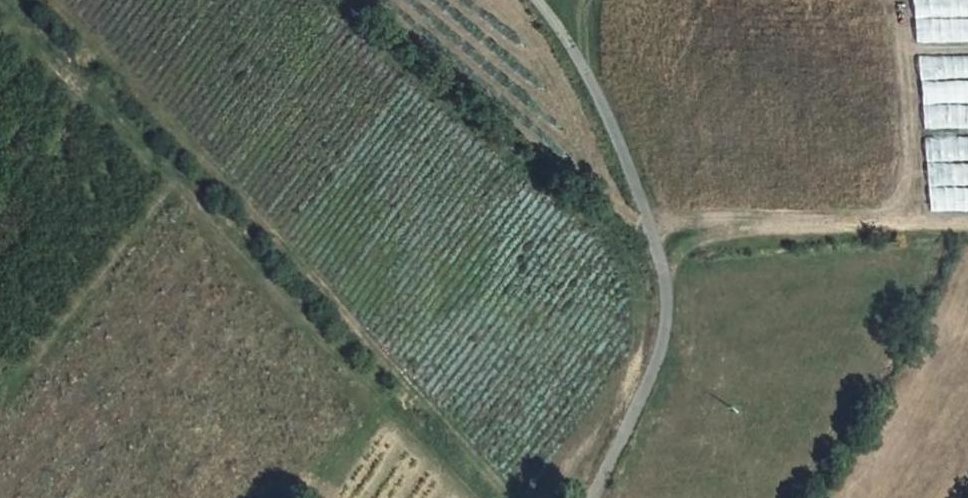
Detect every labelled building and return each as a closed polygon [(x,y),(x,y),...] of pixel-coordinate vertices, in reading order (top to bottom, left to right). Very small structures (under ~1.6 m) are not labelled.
[(931,207),(967,207),(967,0),(912,0),(931,207)]
